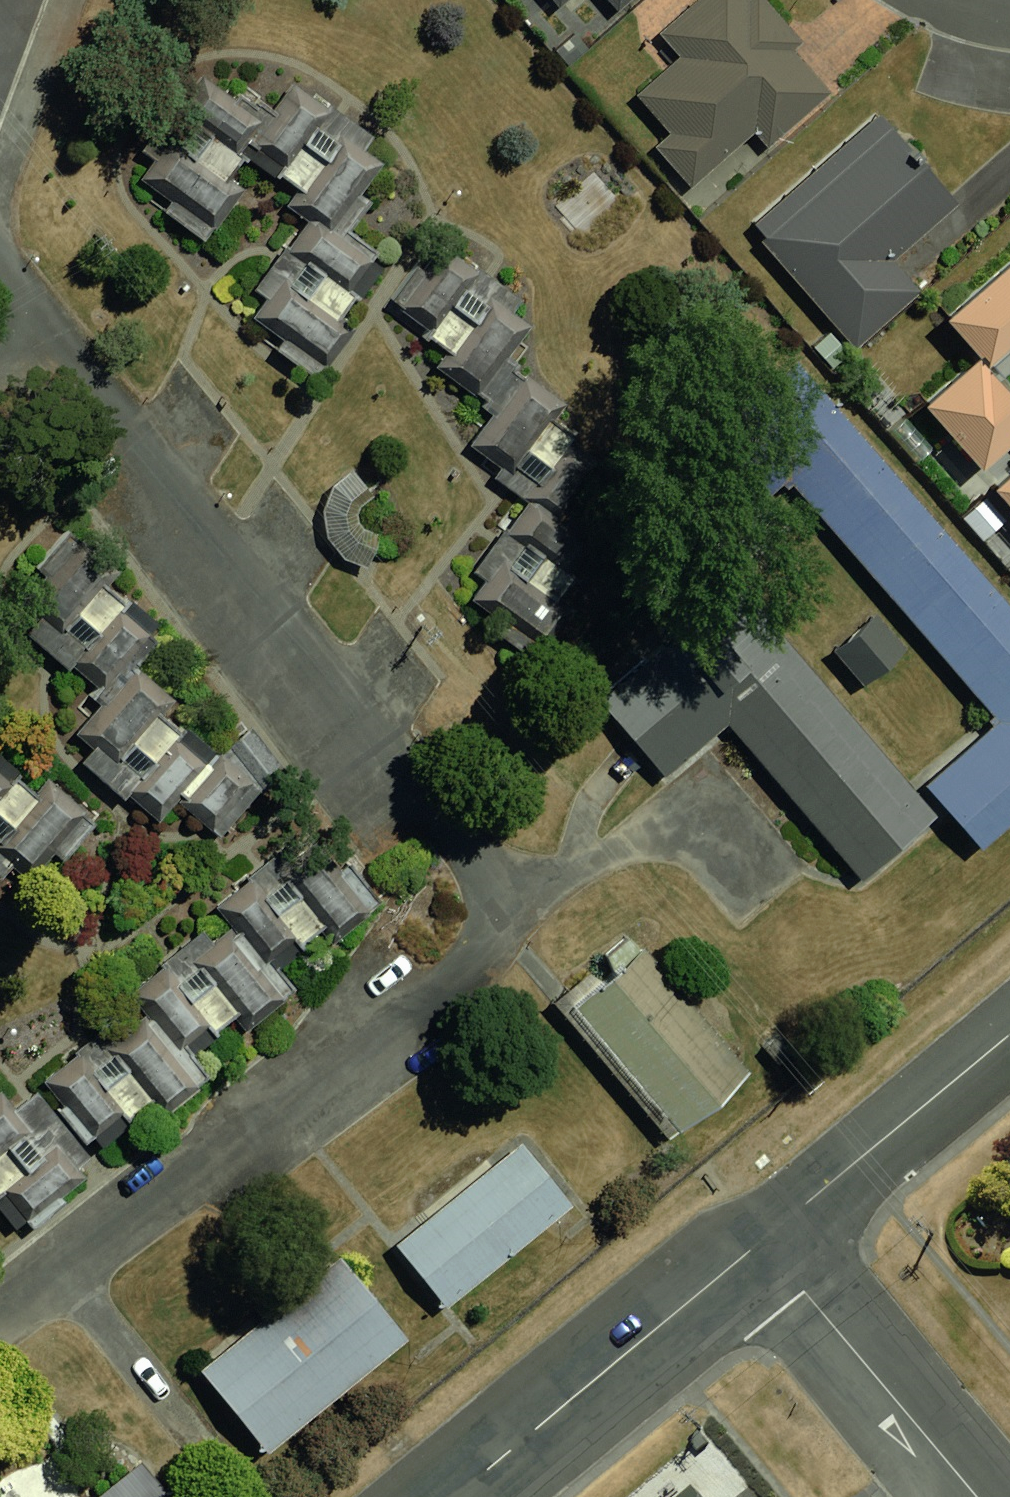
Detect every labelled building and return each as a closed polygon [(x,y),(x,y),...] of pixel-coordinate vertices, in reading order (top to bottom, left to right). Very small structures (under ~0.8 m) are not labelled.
[(545,10),(556,0),(536,0),(545,10)] [(631,94),(699,166),(756,112),(777,134),(826,87),(743,0),(683,0),(652,30),(674,53),(631,94)] [(159,161),(146,180),(177,203),(169,212),(208,241),(247,190),(236,181),(253,160),(283,117),(272,110),(233,79),(225,89),(205,73),(146,151),(159,161)] [(283,117),(253,160),(299,193),(289,207),(310,221),(331,237),(340,224),(350,232),(371,203),(361,196),(384,165),(366,152),(376,137),(295,79),(272,110),(283,117)] [(867,112),(736,227),(840,345),(912,282),(892,258),(951,207),(867,112)] [(268,299),(255,319),(285,340),(279,351),(318,379),(353,335),(339,324),(388,258),(350,232),(340,224),(331,237),(310,221),(256,291),(268,299)] [(424,253),(389,302),(428,330),(423,337),(448,356),(438,369),(486,403),(489,405),(513,371),(518,366),(509,360),(532,328),(513,314),(522,302),(451,251),(440,265),(424,253)] [(951,321),(992,368),(1009,352),(1009,270),(951,321)] [(801,361),(664,478),(718,541),(792,479),(1002,719),(925,786),(983,849),(1009,826),(1009,604),(801,361)] [(929,408),(986,472),(1009,450),(1009,393),(981,362),(929,408)] [(494,416),(473,446),(505,468),(498,478),(532,500),(565,525),(605,467),(573,444),(580,434),(557,418),(564,408),(513,371),(489,405),(486,403),(483,408),(494,416)] [(334,487),(324,512),(328,539),(345,560),(369,567),(379,536),(365,530),(359,525),(359,515),(362,508),(375,497),(355,471),(334,487)] [(997,491),(1009,506),(1009,479),(997,491)] [(489,582),(474,602),(502,622),(493,633),(540,668),(580,615),(561,601),(599,551),(565,525),(532,500),(477,573),(489,582)] [(88,696),(102,707),(138,667),(157,645),(149,637),(158,626),(112,586),(123,573),(75,530),(39,570),(47,577),(29,598),(48,615),(29,636),(71,673),(75,669),(96,687),(88,696)] [(737,579),(598,696),(666,777),(729,724),(863,881),(938,817),(737,579)] [(876,620),(836,655),(865,688),(905,653),(876,620)] [(84,764),(126,801),(130,797),(161,823),(179,802),(220,755),(172,715),(181,704),(138,667),(102,707),(77,735),(95,750),(84,764)] [(220,755),(179,802),(221,839),(262,791),(287,772),(253,728),(220,755)] [(3,876),(15,861),(34,877),(55,851),(65,859),(100,817),(49,775),(37,790),(25,781),(33,770),(3,746),(0,750),(0,874),(3,876)] [(249,884),(218,908),(234,928),(238,933),(242,930),(276,972),(280,968),(325,933),(332,942),(380,903),(347,862),(330,875),(321,864),(302,879),(280,852),(245,879),(249,884)] [(163,969),(131,994),(147,1015),(178,1053),(190,1044),(197,1053),(237,1022),(247,1034),(299,992),(280,968),(276,972),(242,930),(238,933),(234,928),(215,943),(204,929),(160,964),(163,969)] [(634,937),(555,1004),(671,1140),(750,1073),(634,937)] [(96,1043),(46,1083),(65,1107),(60,1112),(87,1146),(96,1139),(102,1147),(155,1106),(166,1120),(212,1082),(194,1058),(197,1053),(190,1044),(178,1053),(147,1015),(102,1050),(96,1043)] [(18,1229),(84,1177),(78,1169),(90,1159),(38,1093),(30,1099),(15,1110),(1,1092),(0,1093),(0,1208),(18,1229)] [(523,1143),(397,1244),(449,1308),(575,1207),(523,1143)] [(342,1258),(203,1371),(270,1453),(409,1340),(342,1258)] [(96,1496),(171,1496),(140,1460),(96,1496)] [(691,1486),(679,1496),(701,1496),(691,1486)]
